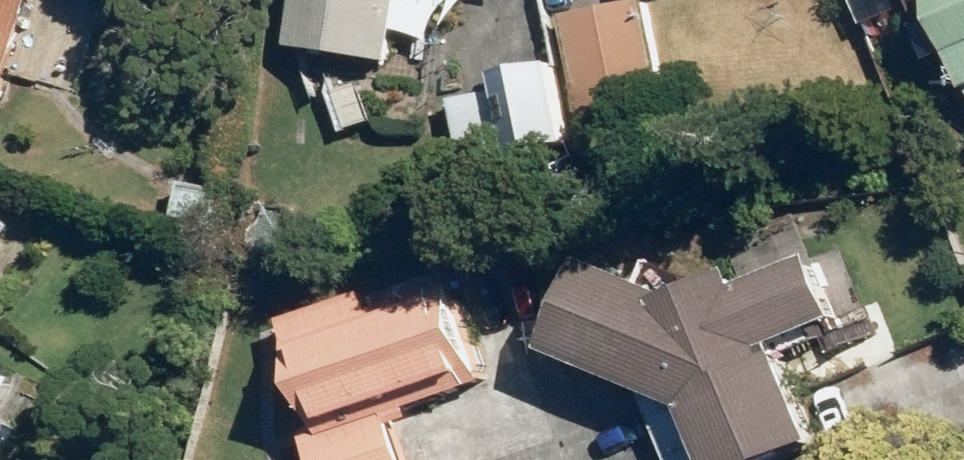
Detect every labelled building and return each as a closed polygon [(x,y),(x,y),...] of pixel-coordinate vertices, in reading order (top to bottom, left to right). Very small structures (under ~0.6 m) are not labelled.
[(37,0),(0,0),(0,99),(15,102),(37,0)] [(400,55),(404,0),(303,0),(297,49),(318,50),(400,55)] [(571,10),(583,101),(620,96),(618,85),(659,79),(648,0),(644,0),(571,10)] [(963,42),(963,0),(948,0),(963,42)] [(14,225),(0,216),(0,246),(14,225)] [(601,251),(566,349),(692,394),(720,459),(782,459),(833,437),(798,349),(855,319),(822,237),(705,284),(601,251)] [(328,421),(488,358),(448,256),(288,319),(328,421)] [(395,427),(319,452),(321,459),(406,459),(395,427)]
